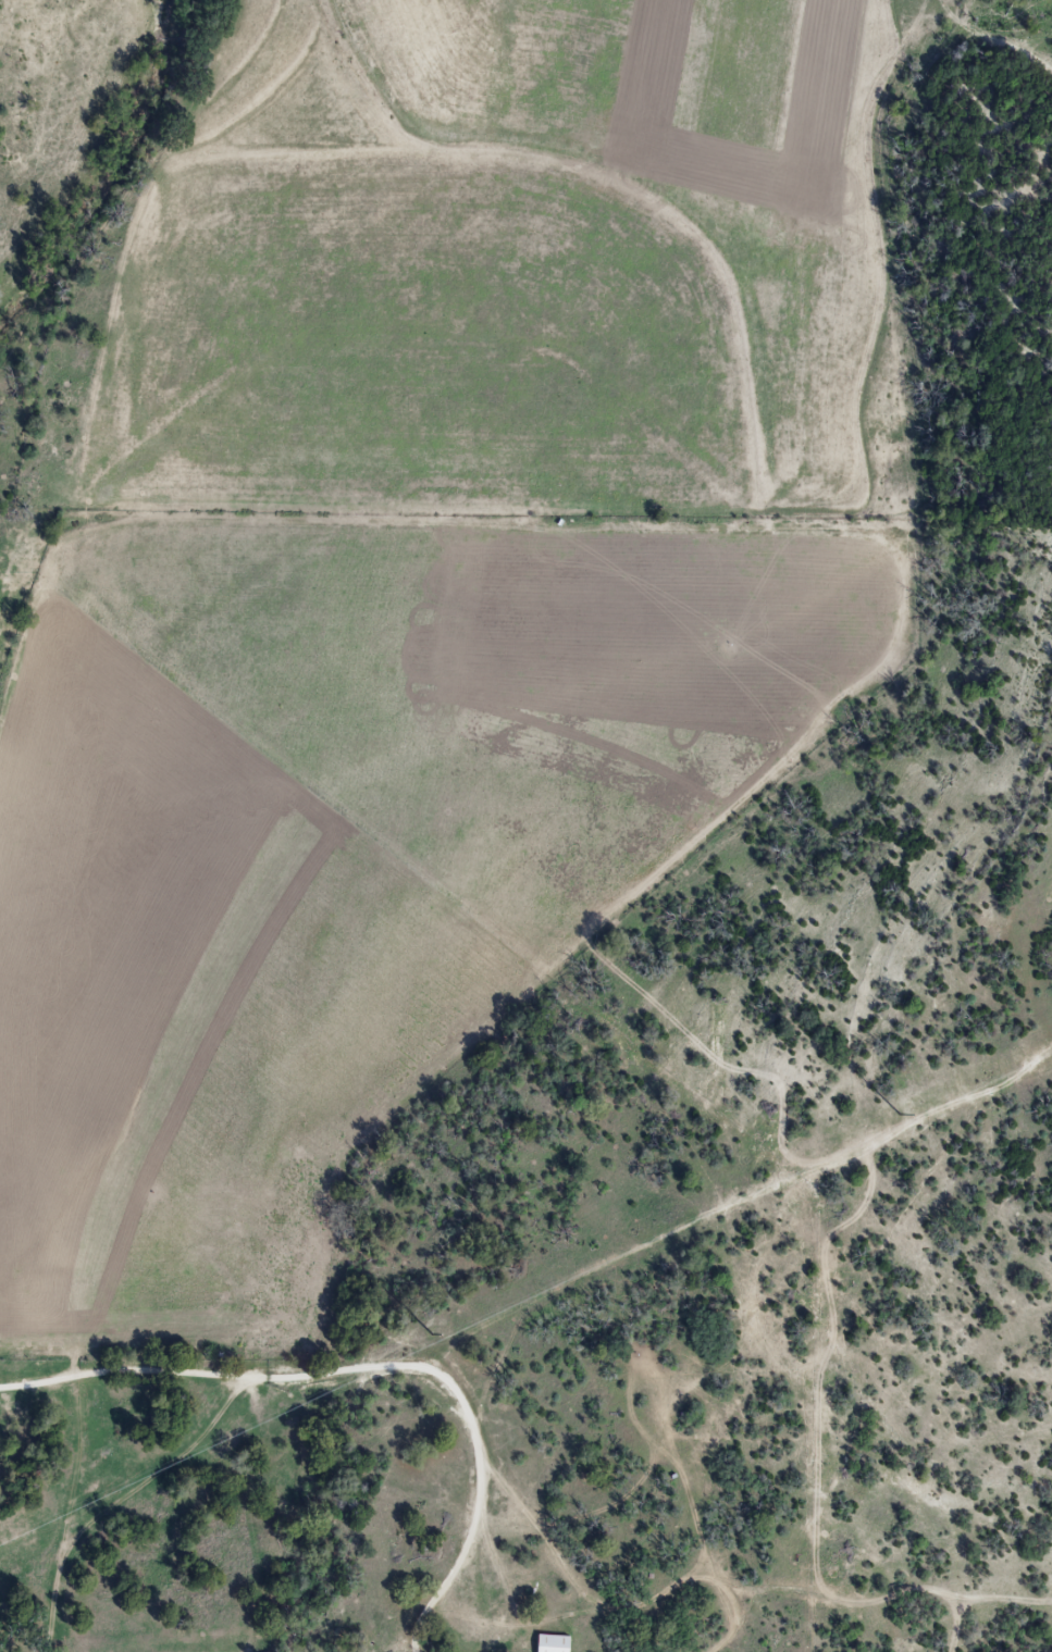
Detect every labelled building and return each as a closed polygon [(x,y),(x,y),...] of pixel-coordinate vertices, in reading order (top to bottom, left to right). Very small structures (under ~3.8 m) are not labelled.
[(566,1636),(532,1632),(530,1651),(564,1651),(566,1636)]
